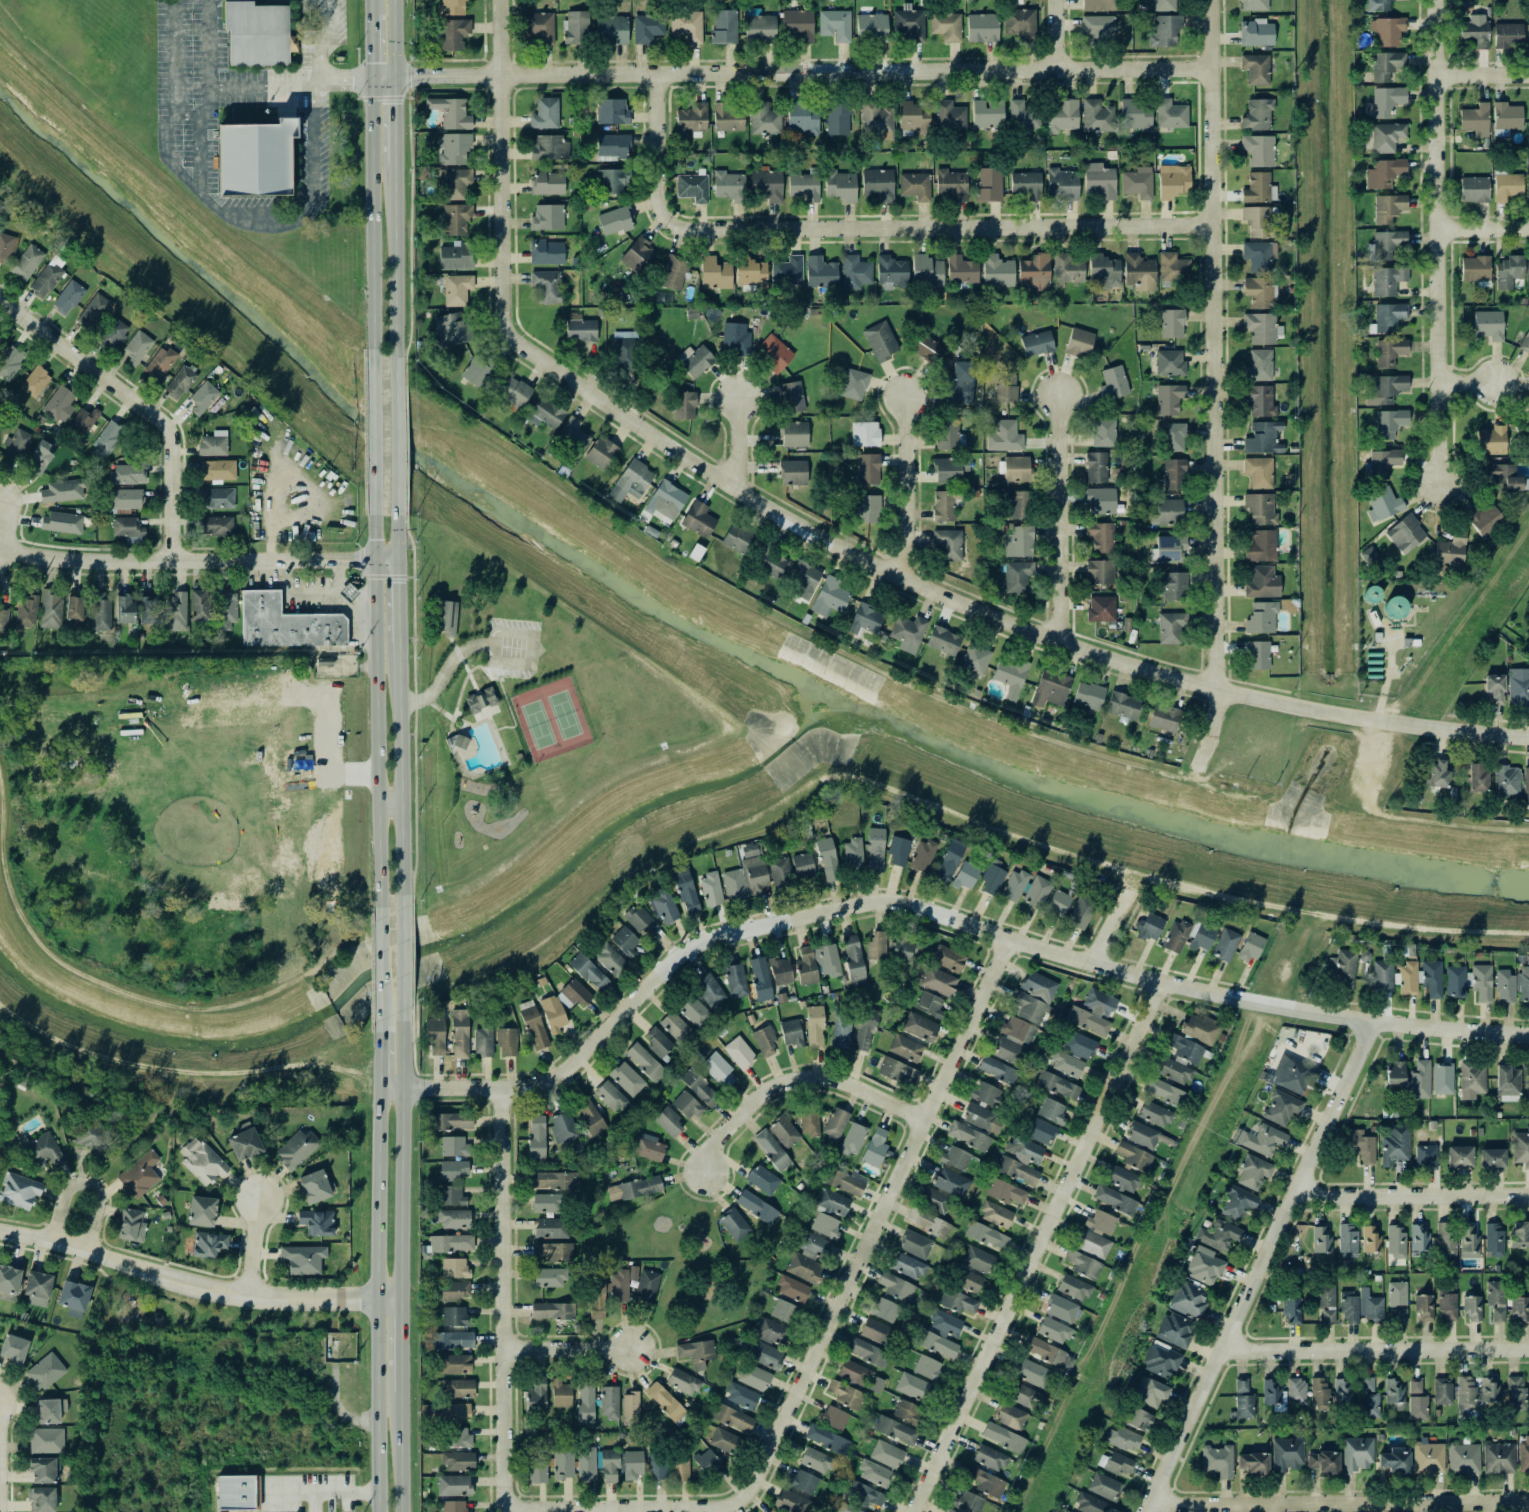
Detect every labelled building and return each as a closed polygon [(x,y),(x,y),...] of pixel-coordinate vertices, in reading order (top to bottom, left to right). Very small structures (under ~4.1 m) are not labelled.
[(219,1),(250,0),(250,6),(283,6),(284,66),(226,66),(224,30),(220,31),(219,1)] [(464,16),(465,0),(440,0),(440,15),(464,16)] [(1083,11),(1115,10),(1115,0),(1083,0),(1083,11)] [(1154,12),(1175,11),(1175,0),(1153,0),(1154,12)] [(1268,11),(1268,0),(1241,0),(1241,10),(1268,11)] [(1390,11),(1389,0),(1365,0),(1366,12),(1390,11)] [(925,43),(924,10),(911,11),(910,3),(902,3),(903,10),(893,10),(893,36),(907,35),(908,43),(925,43)] [(1035,9),(1004,10),(1005,36),(1019,35),(1020,42),(1036,42),(1035,9)] [(737,10),(713,11),(713,44),(737,43),(737,10)] [(813,11),(783,10),(782,36),(799,37),(799,43),(813,43),(813,11)] [(589,11),(567,12),(567,20),(563,20),(564,44),(589,44),(589,11)] [(702,11),(670,12),(671,37),(686,37),(686,45),(702,44),(702,11)] [(850,11),(819,11),(819,36),(834,36),(834,43),(851,43),(850,11)] [(555,44),(554,13),(525,13),(525,38),(539,38),(539,45),(555,44)] [(961,43),(961,14),(930,13),(930,34),(943,34),(943,42),(961,43)] [(888,39),(887,14),(856,15),(857,40),(888,39)] [(968,42),(998,42),(998,14),(967,15),(968,42)] [(665,36),(665,15),(634,15),(634,45),(653,44),(653,36),(665,36)] [(775,15),(745,16),(745,42),(776,42),(775,15)] [(1181,16),(1152,15),(1151,47),(1181,47),(1181,16)] [(1488,15),(1470,15),(1470,21),(1460,22),(1460,40),(1473,40),(1474,49),(1489,49),(1488,15)] [(1114,16),(1082,16),(1082,40),(1114,40),(1114,16)] [(597,38),(616,38),(616,45),(628,45),(628,17),(597,17),(597,38)] [(471,19),(437,20),(438,51),(463,50),(463,36),(471,36),(471,19)] [(1376,47),(1400,47),(1400,31),(1406,31),(1406,19),(1369,19),(1370,31),(1376,31),(1376,47)] [(1274,45),(1274,23),(1266,24),(1266,20),(1240,20),(1240,46),(1274,45)] [(1523,23),(1494,24),(1495,49),(1523,48),(1523,23)] [(1392,82),(1391,68),(1406,68),(1406,53),(1373,53),(1373,83),(1392,82)] [(1270,55),(1241,55),(1240,69),(1247,69),(1247,86),(1270,86),(1270,55)] [(1373,119),(1394,119),(1394,104),(1406,104),(1406,88),(1373,88),(1373,119)] [(558,128),(558,98),(537,97),(537,115),(530,115),(530,128),(558,128)] [(1171,98),(1157,98),(1157,127),(1188,128),(1188,105),(1171,105),(1171,98)] [(472,130),(472,116),(465,116),(465,99),(426,99),(425,109),(443,110),(443,129),(472,130)] [(627,99),(597,100),(597,124),(628,124),(627,99)] [(1024,100),(1010,99),(1010,123),(1019,123),(1019,129),(1040,130),(1040,109),(1024,109),(1024,100)] [(1100,99),(1083,99),(1082,131),(1114,132),(1115,106),(1099,106),(1100,99)] [(1152,129),(1151,99),(1120,100),(1121,130),(1152,129)] [(1248,99),(1248,116),(1242,116),(1241,130),(1270,130),(1270,110),(1275,110),(1275,100),(1248,99)] [(967,107),(952,107),(952,100),(936,100),(936,129),(967,129),(967,107)] [(972,128),(1003,128),(1003,100),(986,100),(973,100),(972,128)] [(1048,134),(1059,133),(1059,129),(1078,129),(1078,100),(1048,100),(1048,134)] [(707,102),(693,102),(692,110),(677,109),(676,131),(707,132),(707,102)] [(744,131),(744,110),(726,109),(727,103),(714,102),(714,131),(744,131)] [(751,134),(782,134),(781,110),(768,110),(768,102),(750,102),(751,134)] [(819,135),(819,108),(805,108),(805,102),(787,102),(788,132),(807,131),(807,136),(819,135)] [(893,108),(879,108),(879,102),(861,102),(861,133),(881,134),(881,140),(893,140),(893,108)] [(1488,138),(1489,102),(1478,102),(1478,110),(1460,109),(1460,131),(1474,131),(1474,137),(1488,138)] [(1522,106),(1507,106),(1507,102),(1494,102),(1494,137),(1509,137),(1509,130),(1522,130),(1522,106)] [(827,135),(850,135),(850,103),(827,103),(827,135)] [(899,136),(912,136),(912,133),(929,133),(930,104),(899,104),(899,136)] [(217,128),(272,127),(272,120),(289,119),(289,138),(286,138),(288,196),(219,197),(217,128)] [(1406,124),(1372,124),(1372,154),(1396,153),(1396,138),(1407,138),(1406,124)] [(440,165),(466,165),(466,149),(472,149),(472,134),(437,135),(437,149),(440,149),(440,165)] [(563,136),(532,135),(532,160),(569,160),(569,142),(563,142),(563,136)] [(597,160),(629,161),(629,135),(597,135),(597,160)] [(1274,136),(1242,136),(1241,154),(1249,154),(1248,167),(1274,167),(1274,136)] [(1391,189),(1390,177),(1406,176),(1406,160),(1373,160),(1373,169),(1366,170),(1366,189),(1391,189)] [(1084,163),(1085,195),(1097,195),(1097,200),(1116,200),(1115,168),(1103,169),(1102,163),(1084,163)] [(1190,165),(1159,166),(1159,201),(1175,200),(1175,194),(1191,194),(1190,165)] [(1121,172),(1122,194),(1138,194),(1138,201),(1152,201),(1152,167),(1136,167),(1136,172),(1121,172)] [(967,173),(947,172),(947,169),(936,168),(935,197),(951,197),(951,202),(967,203),(967,173)] [(978,168),(979,202),(1002,202),(1001,168),(978,168)] [(1078,171),(1058,171),(1058,168),(1047,168),(1048,199),(1079,199),(1078,171)] [(472,169),(443,170),(443,177),(440,177),(440,187),(444,187),(444,200),(465,200),(465,185),(473,185),(472,169)] [(597,170),(598,194),(625,194),(624,183),(630,183),(630,169),(597,170)] [(751,171),(751,191),(765,190),(765,204),(782,204),(782,169),(760,169),(760,171),(751,171)] [(856,203),(856,173),(836,174),(836,169),(825,169),(825,197),(839,197),(839,203),(856,203)] [(744,174),(725,175),(725,170),(714,171),(714,197),(730,197),(730,204),(745,204),(744,174)] [(862,171),(862,197),(878,197),(878,203),(893,203),(893,170),(862,171)] [(565,194),(564,172),(531,172),(531,195),(565,194)] [(1041,172),(1010,173),(1011,194),(1027,194),(1027,201),(1041,201),(1041,172)] [(1249,172),(1248,189),(1242,189),(1242,202),(1276,202),(1276,186),(1270,186),(1270,173),(1249,172)] [(930,202),(930,173),(899,174),(899,196),(916,196),(916,203),(930,202)] [(819,174),(788,174),(788,198),(819,199),(819,174)] [(1523,174),(1494,174),(1494,203),(1505,203),(1505,196),(1523,197),(1523,174)] [(677,176),(677,198),(694,197),(694,205),(708,204),(707,175),(677,176)] [(1489,177),(1460,178),(1461,203),(1489,202),(1489,177)] [(1375,196),(1375,225),(1395,225),(1395,211),(1407,211),(1407,196),(1375,196)] [(466,235),(466,219),(473,219),(473,205),(441,205),(441,236),(466,235)] [(533,205),(533,230),(564,230),(564,205),(533,205)] [(598,215),(604,236),(633,228),(627,207),(598,215)] [(1271,207),(1241,207),(1242,221),(1247,221),(1248,238),(1276,238),(1276,227),(1271,227),(1271,207)] [(1373,232),(1374,261),(1392,260),(1392,251),(1408,251),(1407,231),(1373,232)] [(2,263),(2,261),(8,262),(16,237),(0,232),(0,262),(2,263)] [(658,252),(638,236),(620,259),(639,275),(658,252)] [(531,265),(564,264),(563,241),(530,242),(531,265)] [(472,269),(473,242),(452,242),(452,247),(440,247),(439,269),(472,269)] [(1249,274),(1271,274),(1272,260),(1276,260),(1276,243),(1242,242),(1242,259),(1249,260),(1249,274)] [(25,282),(46,254),(30,243),(10,271),(15,275),(14,276),(21,281),(22,280),(25,282)] [(1134,292),(1156,291),(1155,260),(1140,260),(1140,252),(1124,253),(1124,284),(1134,284),(1134,292)] [(1159,281),(1190,281),(1190,259),(1176,259),(1176,252),(1159,252),(1159,281)] [(681,292),(690,259),(669,253),(660,286),(681,292)] [(1089,281),(1120,282),(1120,260),(1104,260),(1104,253),(1089,253),(1089,281)] [(29,287),(47,263),(48,264),(55,254),(65,262),(61,267),(65,271),(49,292),(47,291),(42,299),(33,292),(34,291),(29,287)] [(944,261),(929,261),(929,254),(912,254),(912,285),(943,286),(944,261)] [(1014,261),(997,261),(997,254),(983,254),(984,286),(1014,286),(1014,261)] [(1019,261),(1019,290),(1049,290),(1050,254),(1031,254),(1031,261),(1019,261)] [(701,289),(731,289),(732,264),(716,263),(716,256),(701,255),(701,289)] [(802,285),(803,255),(788,255),(788,263),(772,262),(772,284),(802,285)] [(838,263),(822,263),(822,255),(807,255),(806,287),(837,287),(838,263)] [(872,262),(859,262),(859,255),(842,255),(842,290),(860,290),(860,284),(873,284),(872,262)] [(878,255),(878,290),(893,290),(893,287),(908,287),(908,261),(892,261),(892,255),(878,255)] [(978,261),(961,261),(961,255),(948,255),(948,283),(978,283),(978,261)] [(1084,256),(1054,255),(1053,288),(1063,288),(1063,282),(1084,283),(1084,256)] [(767,262),(752,263),(751,256),(736,256),(737,287),(768,286),(767,262)] [(1461,281),(1490,282),(1490,257),(1462,257),(1461,281)] [(1513,290),(1513,279),(1524,278),(1524,258),(1496,258),(1496,290),(1513,290)] [(1409,282),(1408,267),(1372,267),(1373,297),(1396,296),(1396,282),(1409,282)] [(560,272),(530,272),(531,286),(537,286),(537,303),(564,303),(564,292),(561,292),(560,272)] [(473,276),(445,275),(445,306),(466,307),(466,289),(473,289),(473,276)] [(1275,277),(1243,278),(1244,296),(1249,295),(1250,309),(1276,309),(1275,277)] [(85,288),(68,279),(52,308),(68,317),(85,288)] [(77,322),(94,332),(111,302),(95,292),(77,322)] [(1395,333),(1395,319),(1408,320),(1409,305),(1376,304),(1375,333),(1395,333)] [(1184,338),(1184,310),(1161,309),(1160,337),(1184,338)] [(432,318),(439,349),(469,342),(463,311),(432,318)] [(1503,311),(1474,312),(1475,337),(1490,337),(1490,343),(1503,342),(1503,311)] [(1276,344),(1275,338),(1283,338),(1282,326),(1275,326),(1275,313),(1242,314),(1243,331),(1250,331),(1250,345),(1276,344)] [(597,341),(597,320),(581,320),(581,314),(567,314),(567,342),(597,341)] [(97,339),(114,352),(130,329),(114,317),(97,339)] [(878,364),(891,358),(890,354),(899,350),(885,320),(862,331),(878,364)] [(746,332),(746,324),(723,323),(722,353),(750,354),(751,332),(746,332)] [(1518,348),(1528,354),(1528,326),(1518,348)] [(1089,359),(1094,332),(1071,328),(1066,354),(1089,359)] [(138,329),(154,341),(134,368),(127,363),(131,358),(128,355),(129,353),(124,349),(138,329)] [(1020,338),(1025,358),(1055,351),(1050,330),(1020,338)] [(614,331),(614,368),(637,368),(637,332),(614,331)] [(910,351),(934,365),(945,347),(921,333),(910,351)] [(779,373),(795,354),(771,334),(755,354),(779,373)] [(1408,339),(1377,340),(1377,369),(1395,369),(1395,355),(1408,355),(1408,339)] [(144,372),(161,382),(177,355),(160,344),(144,372)] [(690,347),(675,357),(691,379),(716,362),(703,344),(693,351),(690,347)] [(25,361),(7,346),(0,354),(0,375),(7,381),(25,361)] [(1272,381),(1272,349),(1249,350),(1250,366),(1243,367),(1243,381),(1272,381)] [(1182,350),(1156,351),(1156,376),(1186,375),(1186,360),(1182,360),(1182,350)] [(484,391),(499,366),(490,361),(488,365),(473,356),(461,378),(484,391)] [(971,404),(974,363),(954,361),(952,380),(948,380),(946,403),(971,404)] [(20,387),(35,398),(50,377),(46,374),(48,372),(42,368),(42,367),(37,363),(20,387)] [(196,373),(180,364),(164,392),(180,401),(196,373)] [(1101,371),(1105,385),(1099,387),(1103,402),(1130,394),(1121,365),(1101,371)] [(869,374),(847,368),(839,395),(862,402),(869,374)] [(995,403),(1017,402),(1017,374),(994,375),(995,403)] [(533,389),(508,375),(497,395),(522,409),(533,389)] [(1392,406),(1393,392),(1408,393),(1409,377),(1375,375),(1375,391),(1366,390),(1365,405),(1392,406)] [(190,397),(207,379),(221,393),(198,417),(192,410),(196,406),(193,403),(195,402),(190,397)] [(780,384),(785,414),(806,410),(800,381),(780,384)] [(74,409),(69,405),(76,396),(60,384),(42,410),(63,425),(74,409)] [(1185,386),(1157,386),(1157,416),(1179,415),(1178,398),(1186,398),(1185,386)] [(1272,386),(1246,386),(1246,417),(1277,417),(1277,406),(1272,406),(1272,386)] [(695,392),(674,392),(674,420),(695,419),(695,392)] [(538,426),(540,422),(556,430),(566,410),(537,395),(525,419),(538,426)] [(93,407),(90,413),(79,407),(68,428),(86,437),(100,411),(93,407)] [(1408,410),(1376,411),(1376,440),(1396,439),(1396,426),(1409,425),(1408,410)] [(582,423),(570,415),(556,436),(581,453),(591,438),(578,429),(582,423)] [(1116,446),(1115,416),(1093,416),(1093,447),(1116,446)] [(124,428),(108,419),(89,453),(105,462),(124,428)] [(1016,419),(995,420),(995,433),(986,433),(987,451),(1024,450),(1023,434),(1016,434),(1016,419)] [(782,422),(782,447),(808,446),(808,422),(782,422)] [(851,423),(852,447),(879,446),(879,422),(851,423)] [(965,448),(965,434),(959,434),(959,422),(936,422),(937,449),(965,448)] [(1284,453),(1284,444),(1276,444),(1276,430),(1284,430),(1284,422),(1251,422),(1251,438),(1244,438),(1244,453),(1284,453)] [(1185,423),(1164,423),(1165,440),(1162,440),(1162,452),(1185,452),(1185,423)] [(1506,454),(1505,425),(1492,425),(1492,430),(1478,430),(1478,455),(1506,454)] [(34,436),(17,428),(12,439),(10,438),(4,452),(22,461),(34,436)] [(199,456),(228,455),(228,435),(201,436),(202,443),(199,443),(199,450),(198,450),(199,456)] [(584,459),(605,471),(619,447),(598,435),(584,459)] [(41,474),(56,453),(40,441),(25,462),(41,474)] [(1371,451),(1370,479),(1389,479),(1389,466),(1401,466),(1402,451),(1371,451)] [(1107,452),(1086,453),(1087,483),(1108,482),(1107,452)] [(879,454),(858,454),(858,485),(879,484),(879,454)] [(1031,481),(1030,456),(1003,457),(1004,482),(1031,481)] [(626,493),(640,500),(655,471),(629,458),(609,498),(620,504),(626,493)] [(969,472),(969,459),(934,458),(934,483),(961,483),(962,472),(969,472)] [(1251,489),(1273,489),(1272,458),(1243,459),(1244,476),(1250,475),(1251,489)] [(1164,460),(1164,491),(1186,490),(1185,459),(1164,460)] [(235,460),(200,461),(200,480),(236,480),(235,460)] [(807,460),(780,461),(781,485),(807,484),(807,460)] [(1515,464),(1482,465),(1482,480),(1494,479),(1495,492),(1528,490),(1527,478),(1516,479),(1515,464)] [(111,484),(145,484),(145,465),(111,465),(111,484)] [(40,490),(48,489),(48,483),(86,478),(87,487),(83,488),(84,497),(41,503),(40,490)] [(644,511),(652,515),(654,511),(674,522),(688,494),(660,479),(644,511)] [(1372,510),(1366,512),(1371,523),(1405,509),(1400,497),(1394,499),(1389,486),(1366,495),(1372,510)] [(234,488),(200,489),(201,509),(234,508),(234,488)] [(1115,488),(1085,489),(1086,504),(1092,504),(1092,514),(1116,513),(1115,488)] [(143,489),(108,490),(109,514),(118,513),(118,509),(144,509),(143,489)] [(933,492),(934,522),(955,521),(955,506),(962,506),(961,491),(933,492)] [(1250,525),(1278,525),(1278,514),(1273,514),(1273,494),(1244,494),(1244,510),(1250,510),(1250,525)] [(879,495),(857,496),(857,524),(880,523),(879,495)] [(718,520),(705,513),(709,507),(694,499),(680,525),(707,539),(718,520)] [(1151,525),(1183,525),(1183,500),(1158,499),(1157,515),(1151,515),(1151,525)] [(1482,538),(1505,521),(1491,502),(1469,519),(1482,538)] [(84,517),(43,511),(40,529),(81,535),(84,517)] [(1385,533),(1403,556),(1428,535),(1409,513),(1385,533)] [(233,516),(200,517),(201,536),(233,535),(233,516)] [(137,517),(113,517),(113,536),(146,536),(146,527),(140,527),(140,523),(137,523),(137,517)] [(755,534),(731,523),(721,545),(746,556),(755,534)] [(1114,523),(1087,524),(1087,537),(1093,537),(1093,553),(1114,553),(1114,523)] [(1004,557),(1033,556),(1033,526),(1011,527),(1011,534),(1004,535),(1004,557)] [(1462,567),(1466,530),(1452,529),(1451,542),(1436,541),(1433,564),(1462,567)] [(962,531),(933,530),(932,548),(940,548),(939,561),(962,561),(962,531)] [(1277,530),(1251,530),(1251,544),(1247,544),(1246,561),(1276,561),(1277,530)] [(1186,536),(1157,537),(1157,549),(1152,549),(1152,562),(1183,561),(1183,551),(1187,551),(1186,536)] [(698,561),(705,549),(695,544),(688,556),(698,561)] [(1380,560),(1371,546),(1359,553),(1368,567),(1380,560)] [(779,579),(789,558),(766,547),(756,567),(779,579)] [(822,571),(797,560),(787,583),(812,594),(822,571)] [(1114,560),(1086,561),(1087,585),(1115,584),(1114,560)] [(1028,593),(1027,576),(1034,576),(1034,562),(1005,562),(1006,594),(1028,593)] [(1280,597),(1280,576),(1272,576),(1272,566),(1252,566),(1252,583),(1245,583),(1245,597),(1280,597)] [(1187,572),(1162,573),(1163,600),(1188,600),(1187,572)] [(853,587),(826,575),(816,597),(843,609),(853,587)] [(191,620),(209,621),(210,591),(192,590),(191,620)] [(218,631),(230,631),(231,622),(237,622),(238,590),(219,590),(218,631)] [(239,590),(277,590),(278,614),(337,613),(344,620),(345,646),(240,646),(239,590)] [(40,628),(62,629),(63,592),(41,591),(40,628)] [(93,630),(110,631),(111,592),(94,591),(93,630)] [(165,630),(187,630),(187,591),(174,591),(174,596),(171,596),(171,597),(166,598),(166,601),(165,601),(165,630)] [(15,625),(18,602),(23,602),(23,595),(29,596),(29,593),(39,594),(36,624),(30,623),(30,626),(15,625)] [(117,595),(117,623),(136,623),(135,602),(131,602),(131,596),(130,596),(130,593),(124,593),(124,594),(122,594),(122,595),(117,595)] [(1406,618),(1406,597),(1386,596),(1386,618),(1406,618)] [(84,598),(67,597),(66,620),(83,621),(84,598)] [(140,623),(157,624),(157,597),(140,597),(140,623)] [(1116,621),(1115,597),(1090,597),(1090,608),(1086,608),(1087,622),(1116,621)] [(434,600),(431,630),(445,631),(444,637),(454,638),(458,602),(434,600)] [(1275,633),(1274,613),(1279,613),(1278,602),(1251,602),(1251,618),(1245,618),(1246,634),(1275,633)] [(885,613),(859,603),(847,632),(860,637),(863,630),(876,635),(885,613)] [(0,606),(0,633),(6,634),(10,608),(0,606)] [(1188,627),(1187,613),(1158,614),(1159,644),(1180,644),(1180,627),(1188,627)] [(913,621),(897,615),(889,637),(901,641),(898,649),(915,656),(928,621),(915,616),(913,621)] [(962,635),(932,627),(926,648),(956,656),(962,635)] [(1269,641),(1246,642),(1246,669),(1270,669),(1269,641)] [(992,651),(970,643),(960,668),(982,677),(992,651)] [(999,658),(992,680),(1009,685),(1005,699),(1016,703),(1029,663),(1020,659),(1018,665),(999,658)] [(1072,678),(1041,669),(1031,705),(1042,708),(1044,701),(1063,706),(1072,678)] [(1508,707),(1528,707),(1528,669),(1509,669),(1508,707)] [(1504,675),(1484,675),(1485,693),(1491,693),(1491,705),(1504,705),(1504,675)] [(1072,703),(1099,712),(1106,689),(1080,681),(1072,703)] [(462,696),(470,713),(479,709),(478,707),(488,702),(489,705),(498,701),(490,683),(481,687),(482,690),(472,695),(471,692),(462,696)] [(1136,720),(1141,699),(1111,692),(1106,712),(1136,720)] [(1181,709),(1153,704),(1149,728),(1176,733),(1181,709)] [(456,732),(468,738),(463,748),(451,743),(456,732)] [(1449,771),(1444,771),(1445,760),(1431,759),(1430,786),(1448,788),(1449,771)] [(1479,763),(1465,763),(1466,792),(1484,792),(1484,771),(1480,771),(1479,763)] [(1520,767),(1495,766),(1494,798),(1519,798),(1520,767)] [(883,872),(885,829),(868,828),(866,872),(883,872)] [(911,841),(891,836),(886,855),(891,856),(889,864),(904,868),(911,841)] [(830,837),(814,842),(826,883),(842,879),(830,837)] [(937,845),(920,838),(909,868),(926,874),(937,845)] [(947,886),(966,845),(952,838),(932,879),(947,886)] [(862,840),(844,840),(844,871),(863,870),(862,840)] [(741,846),(743,857),(757,855),(756,844),(741,846)] [(816,877),(810,852),(791,857),(797,881),(816,877)] [(740,860),(749,897),(764,894),(763,887),(770,886),(762,855),(740,860)] [(774,889),(794,885),(789,857),(768,861),(774,889)] [(994,897),(1009,867),(992,858),(981,880),(985,882),(981,890),(994,897)] [(950,886),(959,890),(961,885),(970,890),(981,869),(964,860),(950,886)] [(685,916),(701,911),(686,863),(671,867),(685,916)] [(722,872),(728,902),(748,899),(742,869),(722,872)] [(1030,877),(1015,869),(1000,897),(1016,905),(1030,877)] [(703,874),(704,878),(699,880),(707,907),(725,903),(716,870),(703,874)] [(1053,883),(1034,875),(1023,903),(1041,910),(1053,883)] [(646,898),(656,919),(660,917),(664,926),(681,918),(667,889),(646,898)] [(1045,912),(1063,919),(1072,896),(1054,889),(1045,912)] [(1098,902),(1080,894),(1067,923),(1084,930),(1098,902)] [(657,924),(638,903),(623,917),(642,938),(657,924)] [(1136,920),(1133,928),(1139,930),(1136,937),(1145,941),(1146,937),(1156,941),(1165,920),(1148,912),(1143,923),(1136,920)] [(1162,949),(1180,955),(1191,925),(1173,919),(1162,949)] [(1196,952),(1198,947),(1208,951),(1217,930),(1195,921),(1188,936),(1192,938),(1187,948),(1196,952)] [(609,939),(630,959),(636,953),(632,949),(639,941),(623,925),(609,939)] [(1229,963),(1241,935),(1222,927),(1211,955),(1229,963)] [(1264,938),(1248,931),(1237,958),(1253,965),(1264,938)] [(886,932),(872,932),(872,940),(866,940),(866,959),(885,960),(886,932)] [(841,938),(851,987),(867,984),(857,935),(841,938)] [(911,961),(913,939),(892,937),(890,959),(911,961)] [(629,966),(607,943),(594,955),(615,978),(629,966)] [(819,974),(829,973),(829,978),(840,977),(837,944),(815,946),(819,974)] [(959,975),(967,958),(941,944),(932,961),(959,975)] [(800,986),(819,981),(810,945),(798,948),(801,960),(794,962),(800,986)] [(1358,952),(1338,949),(1337,959),(1329,957),(1325,981),(1353,985),(1358,952)] [(610,983),(580,952),(568,963),(599,994),(610,983)] [(764,956),(748,960),(757,1002),(773,999),(764,956)] [(793,982),(788,959),(778,961),(777,956),(768,958),(774,986),(793,982)] [(1372,991),(1392,992),(1393,961),(1373,960),(1372,991)] [(1442,961),(1421,961),(1421,971),(1417,971),(1417,963),(1399,963),(1399,973),(1394,973),(1394,984),(1399,984),(1399,995),(1417,995),(1417,985),(1427,985),(1427,999),(1442,999),(1442,961)] [(749,995),(742,963),(723,967),(731,999),(749,995)] [(1491,1003),(1491,965),(1469,965),(1469,966),(1446,966),(1445,996),(1466,996),(1466,987),(1478,987),(1478,1003),(1491,1003)] [(959,978),(927,966),(920,987),(952,998),(959,978)] [(1519,967),(1518,1003),(1528,1003),(1528,967),(1519,967)] [(1509,969),(1496,969),(1496,1002),(1516,1002),(1515,976),(1509,976),(1509,969)] [(1059,982),(1029,971),(1022,988),(1014,989),(1009,1002),(1020,1006),(1015,1017),(1011,1015),(1000,1028),(1012,1037),(1002,1037),(998,1046),(996,1049),(993,1056),(1017,1065),(1020,1058),(1023,1059),(1027,1049),(1031,1045),(1042,1019),(1051,1007),(1050,1006),(1059,982)] [(693,983),(712,1009),(727,997),(709,972),(693,983)] [(593,997),(574,978),(556,995),(569,1009),(577,1000),(583,1007),(593,997)] [(1118,998),(1089,988),(1082,1008),(1073,1005),(1066,1023),(1106,1038),(1112,1021),(1110,1020),(1118,998)] [(943,1000),(922,990),(915,1006),(936,1016),(943,1000)] [(698,1030),(713,1016),(691,993),(677,1007),(698,1030)] [(540,1000),(550,1036),(560,1033),(558,1027),(567,1025),(558,995),(540,1000)] [(535,1051),(550,1046),(535,1004),(520,1010),(535,1051)] [(824,1050),(822,1006),(807,1006),(808,1050),(824,1050)] [(468,1009),(451,1009),(452,1056),(468,1056),(468,1009)] [(682,1046),(695,1033),(671,1010),(659,1024),(682,1046)] [(866,1018),(860,1017),(853,1050),(869,1053),(878,1012),(868,1010),(866,1018)] [(932,1043),(940,1024),(909,1012),(901,1030),(932,1043)] [(1180,1012),(1176,1025),(1183,1027),(1180,1034),(1212,1045),(1219,1027),(1180,1012)] [(339,1015),(324,1022),(331,1041),(347,1034),(339,1015)] [(850,1048),(851,1019),(833,1018),(831,1048),(850,1048)] [(445,1019),(426,1019),(425,1044),(431,1044),(431,1055),(444,1056),(445,1019)] [(804,1047),(799,1019),(780,1022),(784,1045),(793,1044),(794,1049),(804,1047)] [(674,1045),(653,1025),(641,1038),(662,1058),(674,1045)] [(751,1033),(763,1059),(776,1053),(772,1044),(777,1042),(770,1025),(751,1033)] [(474,1026),(474,1057),(493,1056),(493,1026),(474,1026)] [(516,1029),(497,1029),(497,1048),(502,1048),(502,1057),(517,1056),(516,1029)] [(1098,1042),(1070,1030),(1061,1049),(1089,1062),(1098,1042)] [(1197,1065),(1205,1049),(1172,1033),(1164,1048),(1197,1065)] [(888,1051),(917,1064),(924,1047),(896,1034),(888,1051)] [(742,1071),(757,1057),(737,1035),(722,1049),(742,1071)] [(655,1084),(667,1071),(635,1042),(624,1054),(655,1084)] [(1056,1050),(1048,1067),(1078,1079),(1085,1063),(1056,1050)] [(714,1052),(701,1064),(725,1090),(738,1077),(714,1052)] [(1021,1071),(984,1056),(978,1070),(1015,1086),(1021,1071)] [(1304,1096),(1314,1071),(1280,1057),(1270,1082),(1304,1096)] [(902,1079),(915,1083),(919,1069),(883,1058),(878,1075),(901,1082),(902,1079)] [(1187,1087),(1194,1070),(1165,1058),(1158,1075),(1187,1087)] [(632,1098),(646,1083),(622,1060),(608,1075),(632,1098)] [(1430,1099),(1431,1060),(1415,1060),(1415,1073),(1410,1072),(1410,1098),(1430,1099)] [(1486,1093),(1485,1061),(1460,1062),(1461,1100),(1476,1100),(1476,1094),(1486,1093)] [(1404,1062),(1386,1062),(1386,1086),(1404,1085),(1404,1062)] [(1434,1095),(1453,1094),(1453,1063),(1433,1064),(1434,1095)] [(1520,1069),(1512,1069),(1512,1065),(1497,1065),(1498,1101),(1521,1101),(1520,1069)] [(709,1109),(721,1098),(691,1067),(679,1078),(709,1109)] [(1082,1085),(1040,1072),(1035,1087),(1077,1100),(1082,1085)] [(1183,1108),(1189,1093),(1149,1077),(1143,1092),(1183,1108)] [(616,1114),(628,1101),(606,1079),(593,1093),(616,1114)] [(1002,1111),(1007,1101),(999,1097),(1002,1091),(979,1081),(971,1098),(1002,1111)] [(671,1104),(690,1122),(703,1108),(684,1090),(671,1104)] [(1300,1116),(1305,1101),(1273,1090),(1264,1119),(1286,1127),(1291,1113),(1300,1116)] [(1063,1125),(1066,1117),(1062,1116),(1066,1105),(1043,1097),(1036,1115),(1063,1125)] [(592,1139),(608,1129),(589,1099),(574,1109),(592,1139)] [(1166,1129),(1174,1112),(1145,1100),(1138,1117),(1166,1129)] [(1005,1117),(969,1104),(963,1122),(998,1134),(1005,1117)] [(683,1128),(676,1122),(680,1118),(667,1105),(653,1120),(673,1139),(683,1128)] [(819,1107),(801,1107),(802,1136),(820,1135),(819,1107)] [(838,1143),(850,1114),(834,1107),(822,1136),(838,1143)] [(548,1118),(556,1145),(578,1138),(570,1111),(548,1118)] [(432,1114),(433,1130),(473,1129),(472,1113),(432,1114)] [(803,1136),(782,1114),(767,1128),(787,1150),(803,1136)] [(545,1159),(545,1116),(529,1116),(530,1160),(545,1159)] [(1059,1128),(1031,1116),(1022,1134),(1050,1147),(1059,1128)] [(110,1148),(109,1121),(77,1122),(77,1148),(110,1148)] [(237,1162),(264,1151),(250,1121),(232,1129),(235,1135),(226,1139),(237,1162)] [(986,1152),(992,1137),(952,1121),(946,1136),(986,1152)] [(839,1152),(848,1156),(849,1152),(857,1155),(868,1129),(852,1122),(839,1152)] [(1125,1141),(1155,1150),(1161,1131),(1132,1122),(1125,1141)] [(1289,1135),(1261,1123),(1255,1136),(1238,1129),(1233,1142),(1270,1158),(1276,1145),(1284,1148),(1289,1135)] [(883,1143),(888,1131),(875,1126),(860,1161),(878,1168),(888,1145),(883,1143)] [(1408,1126),(1390,1126),(1389,1137),(1381,1136),(1380,1167),(1392,1168),(1392,1160),(1408,1160),(1408,1126)] [(779,1173),(792,1163),(764,1128),(752,1138),(779,1173)] [(274,1151),(297,1129),(302,1134),(308,1129),(320,1142),(288,1172),(276,1158),(279,1156),(274,1151)] [(1363,1129),(1348,1130),(1348,1154),(1361,1154),(1361,1165),(1375,1165),(1375,1137),(1363,1137),(1363,1129)] [(16,1138),(34,1170),(45,1164),(42,1159),(47,1157),(49,1161),(61,1154),(47,1130),(26,1141),(22,1135),(16,1138)] [(1510,1132),(1510,1162),(1522,1162),(1522,1169),(1528,1168),(1528,1132),(1510,1132)] [(632,1155),(662,1161),(665,1144),(657,1143),(658,1137),(637,1133),(632,1155)] [(180,1163),(206,1188),(218,1175),(222,1179),(231,1169),(195,1135),(179,1151),(186,1157),(180,1163)] [(1046,1147),(1012,1136),(1006,1151),(1016,1154),(1014,1159),(1000,1155),(994,1172),(1036,1186),(1041,1169),(1039,1168),(1046,1147)] [(464,1137),(441,1137),(442,1157),(471,1156),(471,1144),(464,1144),(464,1137)] [(1115,1153),(1125,1158),(1123,1163),(1146,1174),(1154,1156),(1120,1141),(1115,1153)] [(938,1161),(965,1172),(972,1154),(951,1145),(947,1154),(942,1152),(938,1161)] [(1438,1168),(1437,1145),(1415,1146),(1416,1169),(1438,1168)] [(1473,1147),(1448,1146),(1447,1168),(1473,1168),(1473,1147)] [(150,1168),(160,1159),(150,1148),(116,1179),(136,1200),(160,1179),(150,1168)] [(1505,1149),(1480,1150),(1480,1169),(1506,1168),(1505,1149)] [(1269,1179),(1275,1165),(1247,1154),(1236,1183),(1258,1192),(1264,1177),(1269,1179)] [(440,1162),(441,1180),(469,1179),(468,1161),(440,1162)] [(745,1181),(770,1196),(781,1179),(756,1164),(745,1181)] [(1107,1183),(1134,1195),(1142,1177),(1115,1166),(1107,1183)] [(932,1186),(963,1199),(972,1180),(940,1167),(932,1186)] [(867,1177),(851,1173),(850,1174),(827,1168),(822,1185),(861,1196),(867,1177)] [(4,1169),(0,1182),(2,1183),(0,1190),(0,1201),(27,1211),(29,1205),(31,1205),(34,1197),(31,1196),(32,1193),(37,1195),(42,1182),(4,1169)] [(298,1177),(307,1205),(331,1197),(322,1169),(298,1177)] [(579,1190),(579,1173),(532,1172),(532,1188),(579,1190)] [(607,1187),(611,1203),(663,1191),(659,1176),(607,1187)] [(986,1195),(1009,1205),(1011,1200),(1023,1206),(1028,1193),(994,1177),(986,1195)] [(467,1206),(467,1196),(461,1196),(462,1185),(441,1185),(440,1205),(467,1206)] [(1133,1216),(1139,1200),(1097,1185),(1092,1201),(1133,1216)] [(1254,1211),(1260,1199),(1233,1185),(1218,1212),(1239,1223),(1247,1207),(1254,1211)] [(945,1216),(953,1199),(926,1186),(918,1203),(945,1216)] [(852,1200),(823,1188),(815,1207),(844,1219),(852,1200)] [(780,1209),(741,1191),(734,1206),(773,1224),(780,1209)] [(533,1213),(566,1212),(566,1194),(532,1195),(533,1213)] [(213,1228),(217,1199),(191,1196),(187,1225),(213,1228)] [(983,1198),(977,1210),(982,1212),(979,1217),(1004,1229),(1012,1212),(983,1198)] [(116,1238),(143,1243),(147,1223),(141,1222),(143,1211),(122,1207),(116,1238)] [(752,1230),(733,1207),(717,1220),(736,1243),(752,1230)] [(905,1223),(946,1239),(952,1223),(911,1208),(905,1223)] [(1084,1225),(1109,1237),(1118,1219),(1096,1209),(1092,1218),(1088,1216),(1084,1225)] [(470,1210),(439,1210),(440,1229),(471,1228),(470,1210)] [(333,1236),(333,1211),(297,1211),(298,1225),(306,1225),(307,1236),(333,1236)] [(836,1230),(839,1220),(816,1212),(810,1230),(837,1240),(840,1231),(836,1230)] [(568,1238),(568,1218),(535,1219),(535,1239),(568,1238)] [(1200,1227),(1194,1239),(1225,1254),(1231,1240),(1239,1243),(1244,1231),(1216,1218),(1210,1231),(1200,1227)] [(1004,1253),(1011,1239),(971,1220),(964,1234),(1004,1253)] [(1455,1257),(1454,1222),(1437,1223),(1437,1257),(1455,1257)] [(1528,1222),(1511,1222),(1511,1248),(1528,1248),(1528,1222)] [(1504,1257),(1503,1223),(1485,1224),(1486,1257),(1504,1257)] [(1461,1259),(1480,1259),(1481,1237),(1476,1237),(1476,1225),(1462,1224),(1461,1259)] [(1340,1258),(1357,1257),(1357,1225),(1340,1225),(1340,1258)] [(1406,1233),(1398,1232),(1398,1225),(1387,1225),(1387,1257),(1406,1257),(1406,1233)] [(1430,1232),(1422,1232),(1422,1225),(1411,1225),(1410,1251),(1429,1251),(1430,1232)] [(1313,1227),(1314,1253),(1331,1253),(1330,1226),(1313,1227)] [(1382,1252),(1381,1235),(1376,1235),(1375,1226),(1362,1226),(1363,1253),(1382,1252)] [(897,1248),(926,1260),(934,1241),(905,1229),(897,1248)] [(784,1271),(816,1285),(823,1266),(815,1263),(818,1256),(825,1259),(832,1243),(803,1231),(795,1249),(794,1249),(784,1271)] [(1112,1241),(1084,1231),(1077,1249),(1105,1260),(1112,1241)] [(193,1257),(216,1258),(217,1248),(228,1249),(229,1234),(194,1232),(193,1257)] [(430,1236),(430,1253),(474,1251),(473,1234),(430,1236)] [(572,1243),(535,1244),(535,1262),(572,1261),(572,1243)] [(961,1263),(987,1275),(996,1257),(970,1245),(961,1263)] [(279,1247),(279,1261),(289,1261),(289,1275),(320,1275),(320,1258),(327,1258),(327,1246),(279,1247)] [(1101,1264),(1066,1247),(1061,1259),(1072,1264),(1069,1270),(1092,1281),(1101,1264)] [(1211,1286),(1215,1278),(1219,1279),(1226,1264),(1195,1250),(1184,1275),(1211,1286)] [(926,1265),(897,1252),(890,1269),(919,1281),(926,1265)] [(466,1258),(442,1259),(442,1278),(471,1278),(471,1267),(466,1267),(466,1258)] [(13,1301),(0,1299),(0,1263),(9,1265),(9,1266),(19,1268),(13,1301)] [(638,1266),(628,1266),(628,1272),(610,1271),(609,1302),(627,1303),(628,1281),(638,1281),(638,1266)] [(51,1274),(44,1306),(25,1302),(26,1294),(21,1293),(26,1269),(51,1274)] [(534,1269),(535,1287),(566,1286),(565,1269),(534,1269)] [(634,1300),(654,1303),(660,1273),(640,1269),(634,1300)] [(977,1294),(984,1277),(961,1269),(955,1286),(977,1294)] [(884,1292),(907,1305),(916,1287),(884,1270),(877,1283),(886,1288),(884,1292)] [(1061,1273),(1054,1289),(1079,1301),(1082,1295),(1086,1297),(1091,1287),(1061,1273)] [(774,1292),(804,1304),(811,1287),(782,1275),(774,1292)] [(591,1319),(605,1319),(604,1277),(590,1277),(591,1319)] [(62,1278),(74,1282),(75,1281),(90,1285),(82,1311),(81,1311),(79,1318),(64,1314),(66,1306),(54,1302),(62,1278)] [(1207,1303),(1203,1301),(1207,1291),(1181,1280),(1169,1307),(1200,1320),(1207,1303)] [(470,1281),(441,1282),(441,1302),(461,1302),(460,1297),(470,1297),(470,1281)] [(1404,1281),(1386,1281),(1386,1304),(1404,1304),(1404,1281)] [(1487,1306),(1492,1306),(1492,1322),(1505,1322),(1505,1281),(1487,1281),(1487,1306)] [(1322,1325),(1336,1325),(1335,1283),(1318,1284),(1319,1309),(1322,1309),(1322,1325)] [(980,1302),(946,1287),(938,1304),(961,1314),(962,1311),(973,1316),(980,1302)] [(1383,1324),(1384,1298),(1368,1297),(1369,1287),(1360,1287),(1360,1318),(1372,1318),(1372,1324),(1383,1324)] [(1456,1289),(1439,1289),(1439,1322),(1456,1321),(1456,1289)] [(1341,1324),(1357,1324),(1358,1292),(1343,1291),(1341,1324)] [(1079,1305),(1051,1294),(1044,1312),(1072,1324),(1079,1305)] [(1434,1322),(1433,1295),(1416,1296),(1416,1322),(1434,1322)] [(870,1314),(893,1324),(901,1306),(878,1297),(870,1314)] [(1481,1322),(1482,1297),(1464,1297),(1464,1322),(1481,1322)] [(1511,1298),(1512,1323),(1528,1323),(1528,1297),(1511,1298)] [(770,1316),(792,1326),(800,1308),(777,1298),(770,1316)] [(1301,1325),(1302,1299),(1284,1299),(1283,1324),(1301,1325)] [(574,1303),(531,1304),(532,1320),(575,1319),(574,1303)] [(468,1307),(443,1307),(443,1327),(468,1326),(468,1307)] [(1404,1307),(1391,1307),(1391,1321),(1404,1321),(1404,1307)] [(956,1339),(964,1321),(935,1309),(928,1327),(956,1339)] [(1156,1338),(1185,1349),(1196,1323),(1166,1311),(1156,1338)] [(147,1316),(147,1321),(151,1325),(158,1325),(162,1322),(161,1316),(157,1312),(151,1312),(147,1316)] [(1042,1315),(1034,1331),(1059,1343),(1062,1338),(1066,1340),(1071,1329),(1042,1315)] [(860,1335),(889,1347),(896,1330),(867,1317),(860,1335)] [(754,1337),(783,1348),(790,1328),(761,1318),(754,1337)] [(959,1346),(920,1328),(913,1343),(953,1361),(959,1346)] [(7,1357),(0,1354),(0,1340),(3,1331),(27,1339),(18,1365),(6,1360),(7,1357)] [(474,1348),(473,1332),(430,1333),(430,1349),(474,1348)] [(846,1351),(884,1369),(891,1354),(853,1336),(846,1351)] [(1039,1356),(1038,1360),(1060,1369),(1067,1352),(1028,1336),(1023,1349),(1039,1356)] [(692,1357),(693,1372),(704,1371),(703,1360),(715,1359),(714,1340),(676,1344),(677,1358),(692,1357)] [(778,1370),(784,1351),(755,1340),(748,1359),(778,1370)] [(1141,1369),(1168,1380),(1171,1371),(1176,1373),(1183,1355),(1152,1342),(1141,1369)] [(49,1350),(65,1370),(42,1389),(40,1386),(36,1389),(33,1388),(30,1384),(30,1382),(22,1372),(49,1350)] [(944,1364),(920,1354),(912,1372),(936,1382),(944,1364)] [(471,1355),(439,1356),(439,1374),(472,1374),(471,1355)] [(1044,1389),(1052,1370),(1024,1359),(1007,1400),(1035,1411),(1042,1393),(1017,1383),(1019,1379),(1044,1389)] [(837,1378),(866,1387),(873,1369),(843,1360),(837,1378)] [(737,1381),(765,1392),(772,1373),(744,1363),(737,1381)] [(666,1385),(695,1397),(702,1380),(673,1368),(666,1385)] [(933,1385),(902,1371),(894,1389),(924,1403),(933,1385)] [(1169,1388),(1142,1376),(1132,1399),(1160,1410),(1169,1388)] [(1458,1417),(1466,1417),(1466,1409),(1477,1409),(1477,1402),(1499,1402),(1499,1384),(1494,1384),(1494,1377),(1481,1377),(1481,1391),(1473,1391),(1473,1376),(1457,1377),(1458,1417)] [(1380,1418),(1379,1393),(1374,1393),(1374,1377),(1361,1377),(1362,1418),(1380,1418)] [(1526,1377),(1508,1377),(1507,1408),(1525,1409),(1526,1377)] [(552,1407),(571,1407),(572,1384),(561,1384),(561,1378),(553,1378),(552,1407)] [(1288,1378),(1287,1404),(1306,1404),(1306,1379),(1288,1378)] [(1327,1378),(1311,1378),(1311,1408),(1328,1408),(1327,1378)] [(1453,1404),(1452,1378),(1433,1379),(1434,1405),(1453,1404)] [(527,1391),(526,1413),(545,1414),(546,1379),(532,1379),(532,1391),(527,1391)] [(1263,1404),(1282,1404),(1282,1379),(1263,1380),(1263,1404)] [(1352,1404),(1352,1379),(1334,1379),(1335,1404),(1352,1404)] [(474,1380),(440,1380),(441,1399),(475,1398),(474,1380)] [(578,1425),(594,1425),(594,1380),(577,1380),(578,1425)] [(644,1391),(678,1427),(689,1416),(656,1380),(644,1391)] [(826,1392),(837,1395),(835,1403),(859,1411),(866,1392),(830,1380),(826,1392)] [(1248,1392),(1248,1380),(1235,1380),(1236,1393),(1248,1392)] [(1422,1380),(1409,1380),(1409,1420),(1428,1420),(1428,1395),(1422,1395),(1422,1380)] [(1405,1381),(1386,1381),(1386,1403),(1405,1403),(1405,1381)] [(724,1399),(753,1411),(760,1394),(731,1382),(724,1399)] [(618,1418),(619,1387),(600,1386),(600,1418),(618,1418)] [(639,1392),(623,1392),(622,1424),(639,1424),(639,1392)] [(1234,1395),(1235,1419),(1255,1418),(1254,1395),(1234,1395)] [(33,1423),(58,1421),(58,1412),(65,1411),(65,1397),(36,1398),(36,1411),(32,1411),(33,1423)] [(892,1415),(918,1428),(922,1420),(918,1418),(922,1409),(900,1398),(892,1415)] [(994,1420),(1021,1432),(1029,1413),(1002,1402),(994,1420)] [(470,1403),(434,1404),(434,1422),(471,1421),(470,1403)] [(709,1418),(750,1433),(755,1418),(715,1403),(709,1418)] [(819,1411),(815,1421),(842,1432),(849,1414),(828,1406),(825,1414),(819,1411)] [(1147,1433),(1154,1416),(1130,1406),(1123,1423),(1147,1433)] [(919,1432),(878,1415),(872,1430),(912,1446),(919,1432)] [(1022,1453),(1027,1438),(986,1423),(980,1439),(1022,1453)] [(850,1439),(809,1424),(804,1440),(845,1455),(850,1439)] [(1106,1442),(1135,1454),(1142,1436),(1114,1424),(1106,1442)] [(743,1439),(716,1427),(709,1444),(735,1456),(743,1439)] [(64,1453),(63,1428),(29,1429),(30,1454),(64,1453)] [(470,1428),(446,1429),(447,1447),(470,1447),(470,1428)] [(1343,1439),(1343,1472),(1358,1472),(1358,1469),(1373,1469),(1373,1438),(1343,1439)] [(1272,1439),(1273,1473),(1287,1473),(1287,1469),(1302,1469),(1302,1439),(1272,1439)] [(869,1459),(898,1469),(904,1449),(876,1440),(869,1459)] [(1445,1444),(1427,1444),(1427,1440),(1414,1440),(1414,1474),(1445,1473),(1445,1444)] [(1528,1473),(1528,1443),(1519,1443),(1519,1473),(1528,1473)] [(1450,1475),(1480,1474),(1479,1444),(1449,1445),(1450,1475)] [(1483,1474),(1515,1474),(1515,1444),(1484,1444),(1483,1474)] [(1008,1455),(979,1445),(973,1462),(1002,1472),(1008,1455)] [(554,1479),(573,1479),(572,1446),(553,1447),(554,1479)] [(799,1463),(828,1476),(835,1459),(806,1446),(799,1463)] [(1233,1479),(1233,1446),(1202,1447),(1202,1472),(1219,1471),(1219,1480),(1233,1479)] [(595,1447),(577,1447),(578,1481),(596,1481),(595,1447)] [(707,1477),(722,1466),(709,1447),(693,1459),(707,1477)] [(1410,1474),(1409,1447),(1389,1448),(1389,1454),(1378,1454),(1378,1468),(1390,1468),(1390,1474),(1410,1474)] [(619,1483),(618,1449),(601,1450),(602,1484),(619,1483)] [(643,1451),(623,1451),(624,1480),(637,1480),(637,1475),(643,1475),(643,1451)] [(474,1452),(443,1453),(443,1471),(475,1470),(474,1452)] [(649,1481),(668,1480),(667,1452),(649,1453),(649,1481)] [(1097,1467),(1121,1475),(1121,1473),(1131,1476),(1136,1461),(1111,1452),(1109,1459),(1100,1456),(1097,1467)] [(1307,1453),(1308,1469),(1316,1469),(1316,1474),(1339,1474),(1339,1452),(1307,1453)] [(689,1482),(689,1454),(672,1454),(673,1482),(689,1482)] [(1237,1469),(1249,1469),(1250,1476),(1269,1475),(1268,1454),(1237,1454),(1237,1469)] [(33,1484),(56,1483),(55,1457),(29,1458),(29,1473),(32,1473),(33,1484)] [(530,1483),(548,1483),(549,1463),(547,1463),(547,1458),(531,1457),(530,1483)] [(863,1471),(860,1477),(885,1489),(893,1472),(863,1458),(858,1469),(863,1471)] [(999,1498),(1007,1482),(974,1467),(967,1484),(999,1498)] [(811,1496),(819,1479),(796,1468),(788,1485),(811,1496)] [(1116,1503),(1124,1484),(1094,1472),(1086,1490),(1116,1503)] [(437,1476),(438,1496),(471,1496),(471,1475),(437,1476)] [(219,1478),(255,1478),(255,1511),(220,1511),(219,1478)] [(869,1502),(880,1507),(886,1495),(852,1480),(844,1497),(867,1508),(869,1502)] [(27,1487),(30,1487),(30,1486),(53,1486),(53,1511),(28,1511),(29,1500),(27,1500),(27,1487)] [(788,1511),(807,1511),(812,1501),(782,1488),(774,1506),(788,1511)] [(962,1511),(979,1511),(984,1499),(962,1490),(954,1509),(962,1511)] [(1080,1491),(1072,1508),(1081,1511),(1107,1511),(1110,1504),(1080,1491)] [(442,1501),(442,1511),(469,1511),(468,1501),(442,1501)] [(846,1504),(842,1511),(864,1511),(846,1504)]
